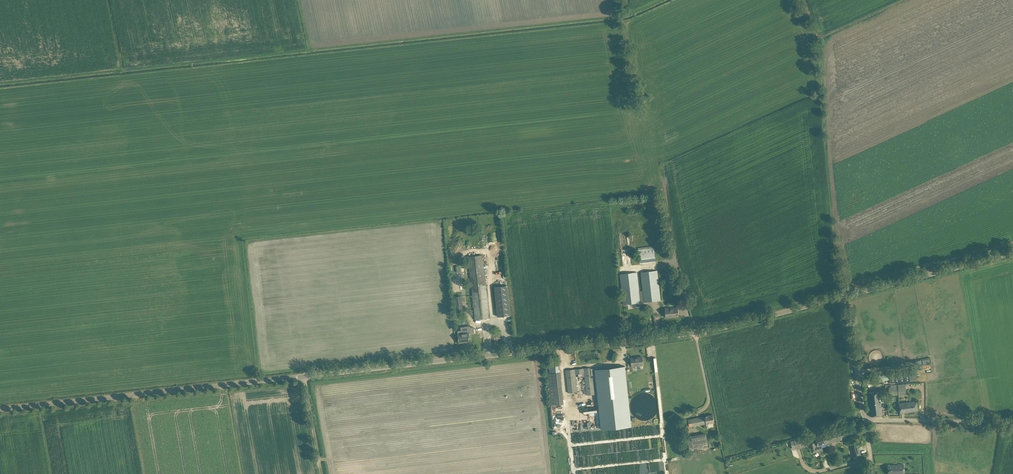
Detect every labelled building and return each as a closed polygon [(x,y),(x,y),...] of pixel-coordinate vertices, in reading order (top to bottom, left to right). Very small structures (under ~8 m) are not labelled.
[(656,261),(654,246),(638,248),(640,263),(656,261)] [(482,255),(468,257),(474,314),(475,319),(490,317),(489,311),(482,255)] [(455,258),(448,259),(449,272),(456,271),(455,258)] [(660,300),(660,295),(657,270),(641,272),(643,290),(639,291),(637,272),(620,274),(623,304),(640,302),(639,293),(643,293),(644,302),(660,300)] [(665,274),(670,295),(672,299),(678,298),(672,272),(665,274)] [(507,285),(494,287),(497,311),(497,313),(498,317),(511,315),(510,310),(507,285)] [(665,308),(666,312),(666,317),(678,316),(678,311),(678,308),(670,308),(665,308)] [(459,343),(469,342),(470,342),(469,333),(458,334),(459,343)] [(643,365),(643,361),(642,356),(631,358),(632,366),(643,365)] [(549,366),(550,374),(548,375),(551,405),(564,404),(560,365),(549,366)] [(603,367),(591,368),(592,375),(595,375),(601,429),(632,426),(625,366),(603,368),(603,367)] [(590,368),(566,370),(567,375),(568,392),(577,392),(575,374),(584,373),(587,395),(596,394),(594,377),(591,377),(590,368)] [(889,382),(910,381),(910,379),(909,371),(909,370),(888,372),(889,382)] [(887,373),(871,376),(872,382),(888,380),(887,373)] [(889,387),(890,396),(902,395),(902,391),(899,391),(898,386),(889,387)] [(868,392),(871,416),(882,415),(880,391),(877,391),(868,392)] [(649,411),(643,411),(643,407),(652,407),(652,400),(639,400),(639,409),(641,409),(642,412),(642,415),(649,415),(649,411)] [(899,403),(900,413),(917,411),(916,401),(899,403)] [(688,419),(689,424),(689,426),(704,424),(705,428),(709,427),(708,423),(714,422),(713,414),(705,416),(688,419)] [(839,430),(822,435),(825,444),(841,440),(846,438),(843,429),(839,430)] [(706,433),(691,436),(694,450),(704,448),(703,446),(708,445),(706,433)] [(797,449),(807,446),(803,435),(793,438),(794,440),(796,448),(797,449)] [(815,442),(809,444),(812,453),(822,450),(821,445),(825,444),(822,435),(815,437),(817,446),(816,446),(815,442)] [(857,442),(852,443),(850,444),(854,456),(861,454),(858,444),(857,442)] [(888,473),(904,473),(904,464),(898,464),(898,465),(888,465),(888,473)]
